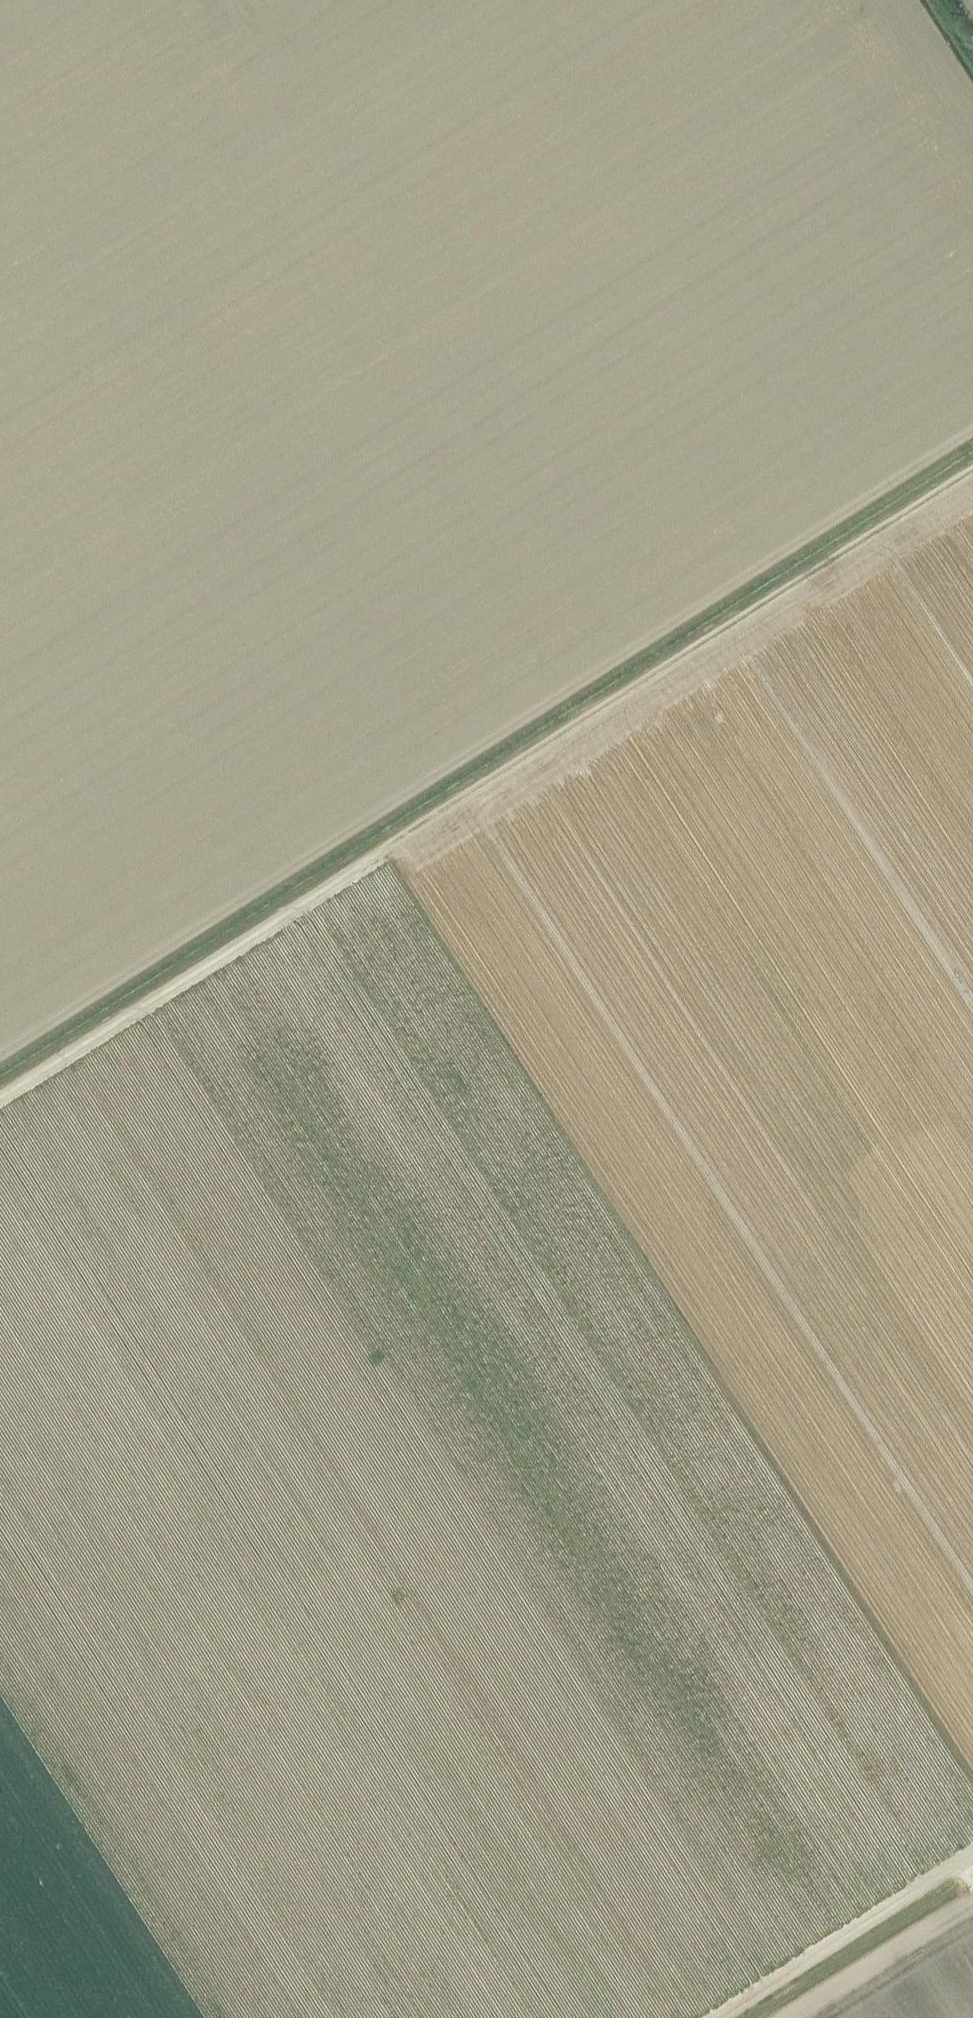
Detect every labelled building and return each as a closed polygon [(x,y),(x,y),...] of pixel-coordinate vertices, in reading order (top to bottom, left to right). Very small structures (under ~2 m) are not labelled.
[(972,1895),(972,1867),(972,1866),(959,1875),(972,1895)]
